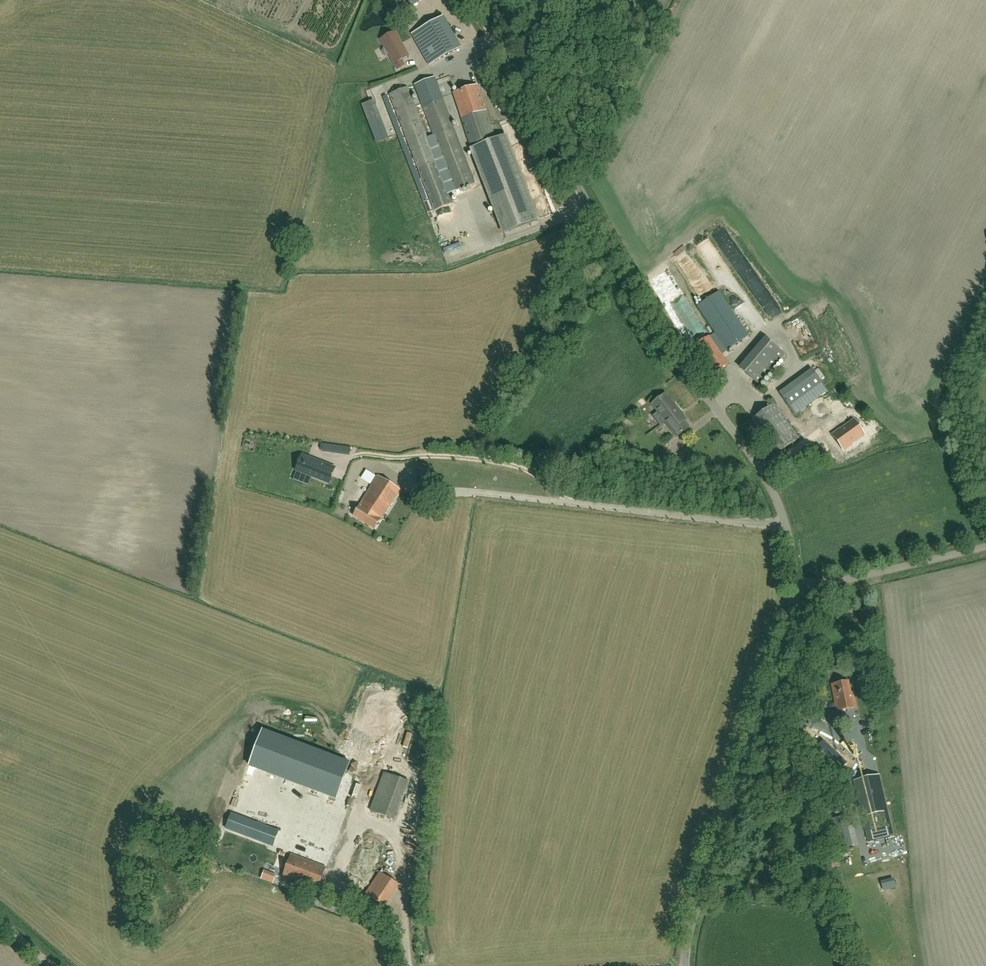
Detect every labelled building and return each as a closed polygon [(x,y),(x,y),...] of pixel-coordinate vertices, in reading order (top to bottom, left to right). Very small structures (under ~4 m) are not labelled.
[(443,17),(417,31),(435,62),(461,48),(443,17)] [(391,68),(406,63),(396,36),(381,42),(391,68)] [(415,85),(435,136),(428,139),(407,87),(390,94),(414,155),(435,210),(452,203),(449,193),(456,191),(475,183),(433,77),(415,85)] [(454,93),(471,145),(495,137),(478,85),(454,93)] [(379,143),(392,139),(378,99),(366,103),(379,143)] [(470,149),(503,234),(539,220),(506,135),(470,149)] [(748,336),(718,292),(697,306),(716,333),(710,337),(709,336),(694,346),(714,374),(728,364),(722,354),(748,336)] [(784,354),(770,342),(765,337),(739,368),(744,372),(745,372),(759,384),(784,354)] [(828,391),(821,382),(811,369),(779,394),(788,406),(795,415),(828,391)] [(651,404),(677,436),(687,429),(682,422),(686,419),(675,404),(673,406),(664,394),(651,404)] [(751,420),(776,454),(799,438),(774,403),(751,420)] [(854,421),(840,430),(840,429),(832,435),(844,451),(853,444),(853,443),(864,435),(854,421)] [(323,444),(322,450),(338,452),(339,446),(323,444)] [(700,454),(692,444),(679,454),(686,464),(700,454)] [(333,467),(308,457),(302,473),(327,483),(333,467)] [(431,482),(431,463),(420,463),(420,482),(431,482)] [(378,476),(353,516),(375,529),(399,489),(378,476)] [(832,684),(837,711),(856,707),(853,693),(851,693),(849,681),(832,684)] [(265,738),(261,736),(255,752),(259,753),(265,738)] [(809,756),(833,779),(847,763),(823,741),(809,756)] [(350,763),(306,747),(293,782),(336,799),(350,763)] [(383,772),(369,811),(394,820),(409,781),(383,772)] [(879,775),(854,781),(862,817),(868,840),(868,842),(886,838),(894,836),(888,811),(879,775)] [(853,846),(845,816),(831,819),(838,850),(853,846)] [(283,878),(317,891),(326,867),(291,855),(283,878)] [(264,878),(276,883),(280,874),(268,869),(264,878)] [(370,892),(391,906),(405,883),(384,870),(370,892)]
